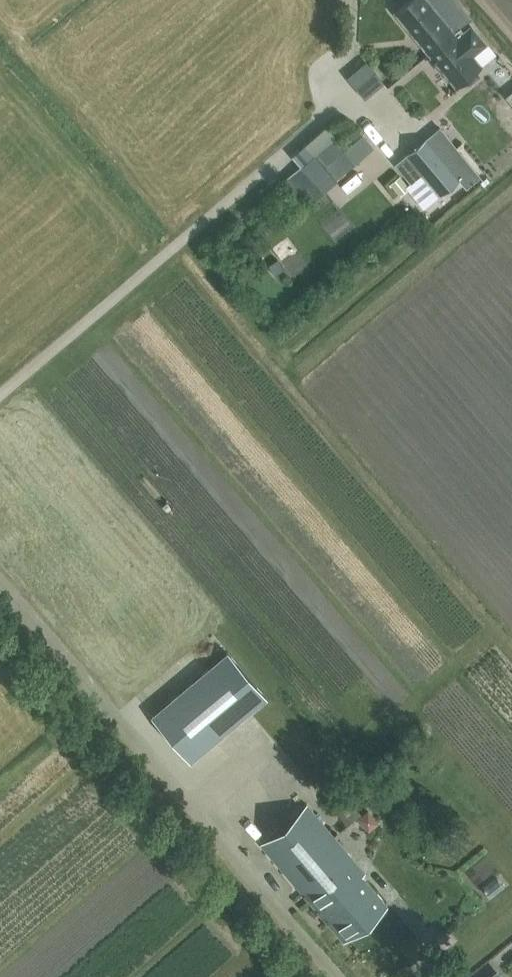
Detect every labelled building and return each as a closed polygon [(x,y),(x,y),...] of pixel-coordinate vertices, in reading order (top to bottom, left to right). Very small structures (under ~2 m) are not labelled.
[(430,51),(470,18),(455,0),(408,0),(396,10),(430,51)] [(481,64),(471,53),(485,41),(470,25),(457,36),(454,32),(470,18),(430,51),(457,84),(481,64)] [(479,175),(438,127),(395,163),(411,181),(421,172),(439,193),(458,176),(466,186),(479,175)] [(366,198),(382,186),(369,167),(352,179),(366,198)] [(410,187),(399,175),(390,183),(400,196),(410,187)] [(227,650),(152,717),(191,762),(266,695),(227,650)] [(365,871),(307,803),(261,842),(344,939),(387,903),(362,874),(365,871)] [(503,876),(485,885),(490,893),(507,885),(503,876)]
